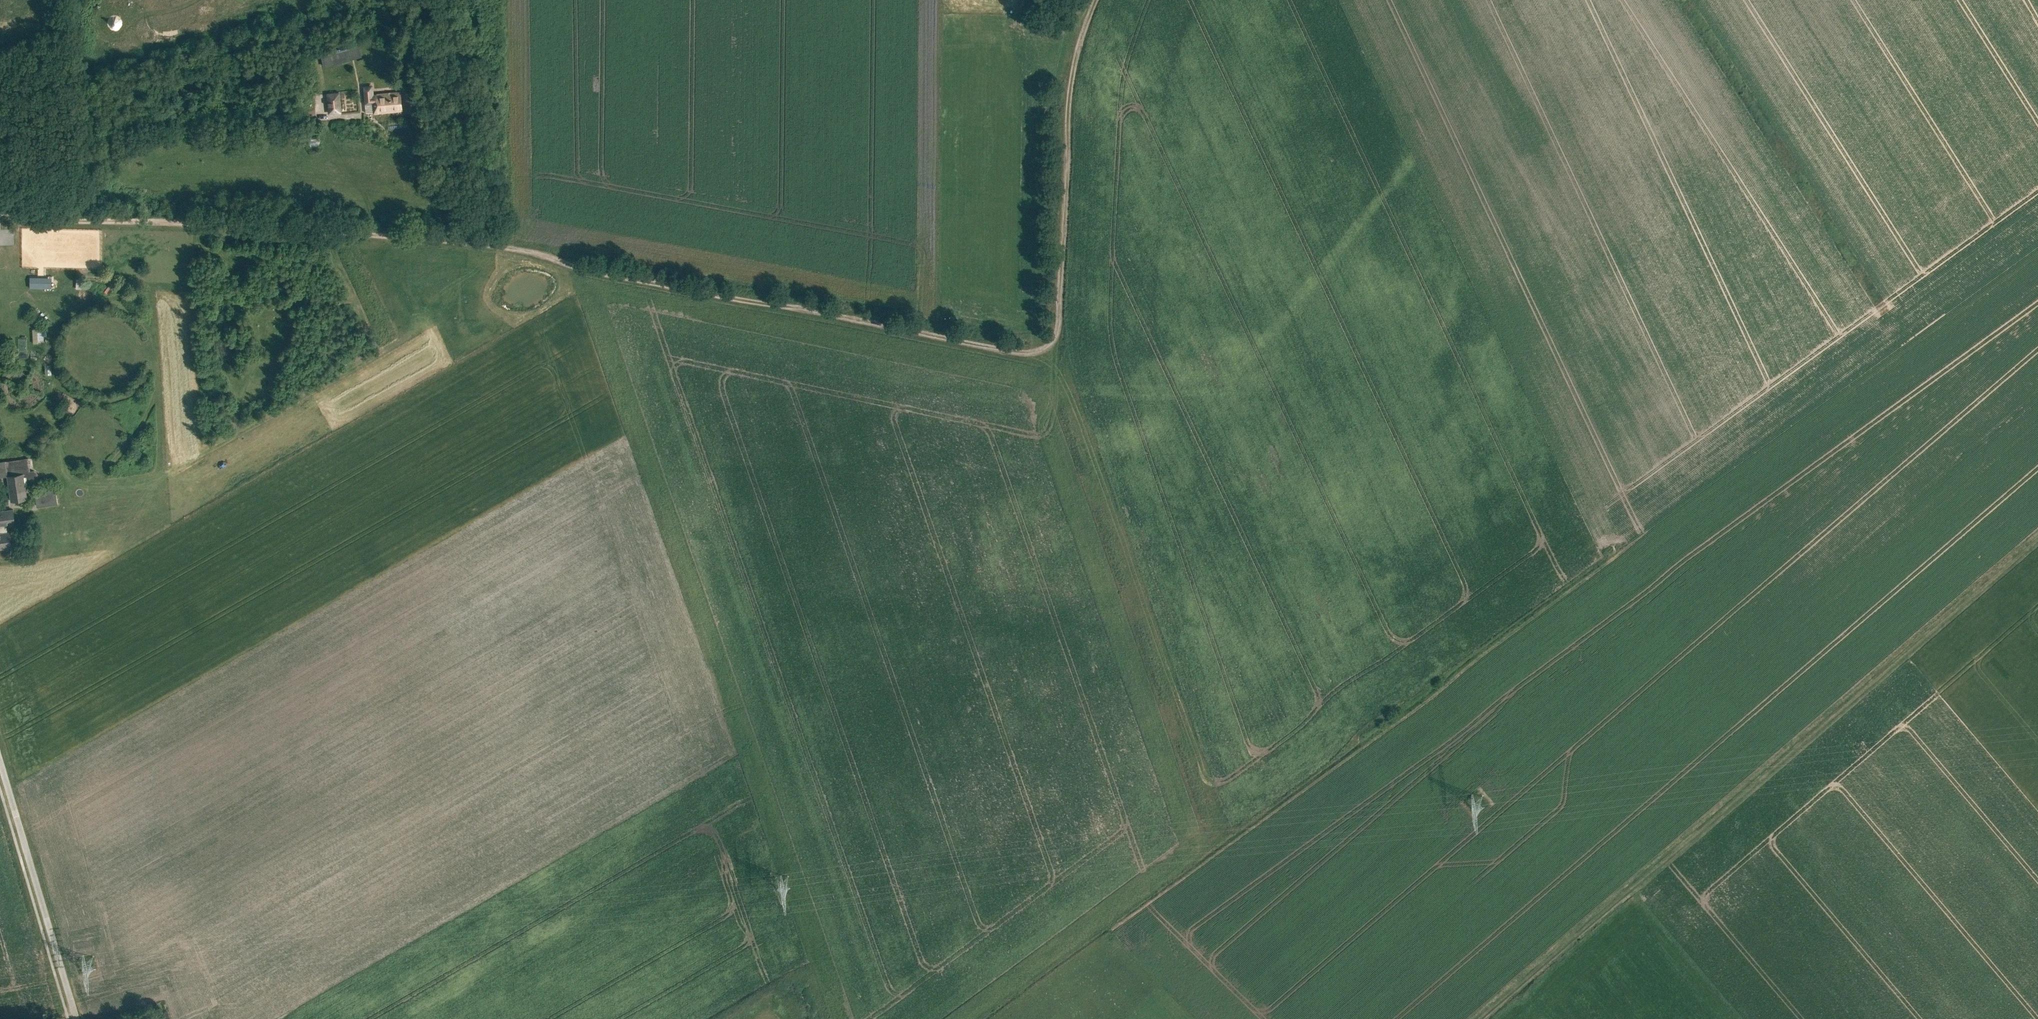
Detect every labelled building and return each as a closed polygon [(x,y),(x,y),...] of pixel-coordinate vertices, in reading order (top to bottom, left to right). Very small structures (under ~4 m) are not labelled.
[(350,59),(347,46),(327,52),(328,54),(331,65),(350,59)] [(365,90),(366,102),(373,102),(374,113),(402,110),(400,92),(374,94),(373,89),(365,90)] [(340,90),(326,91),(328,112),(342,110),(340,90)] [(1041,378),(1035,385),(1042,391),(1048,383),(1041,378)] [(0,462),(0,469),(8,468),(10,476),(8,476),(11,501),(27,499),(26,489),(31,488),(30,483),(32,481),(36,481),(38,477),(38,473),(34,470),(30,471),(28,458),(0,462)] [(0,510),(0,548),(13,546),(11,531),(7,531),(6,524),(16,522),(14,508),(0,510)]
